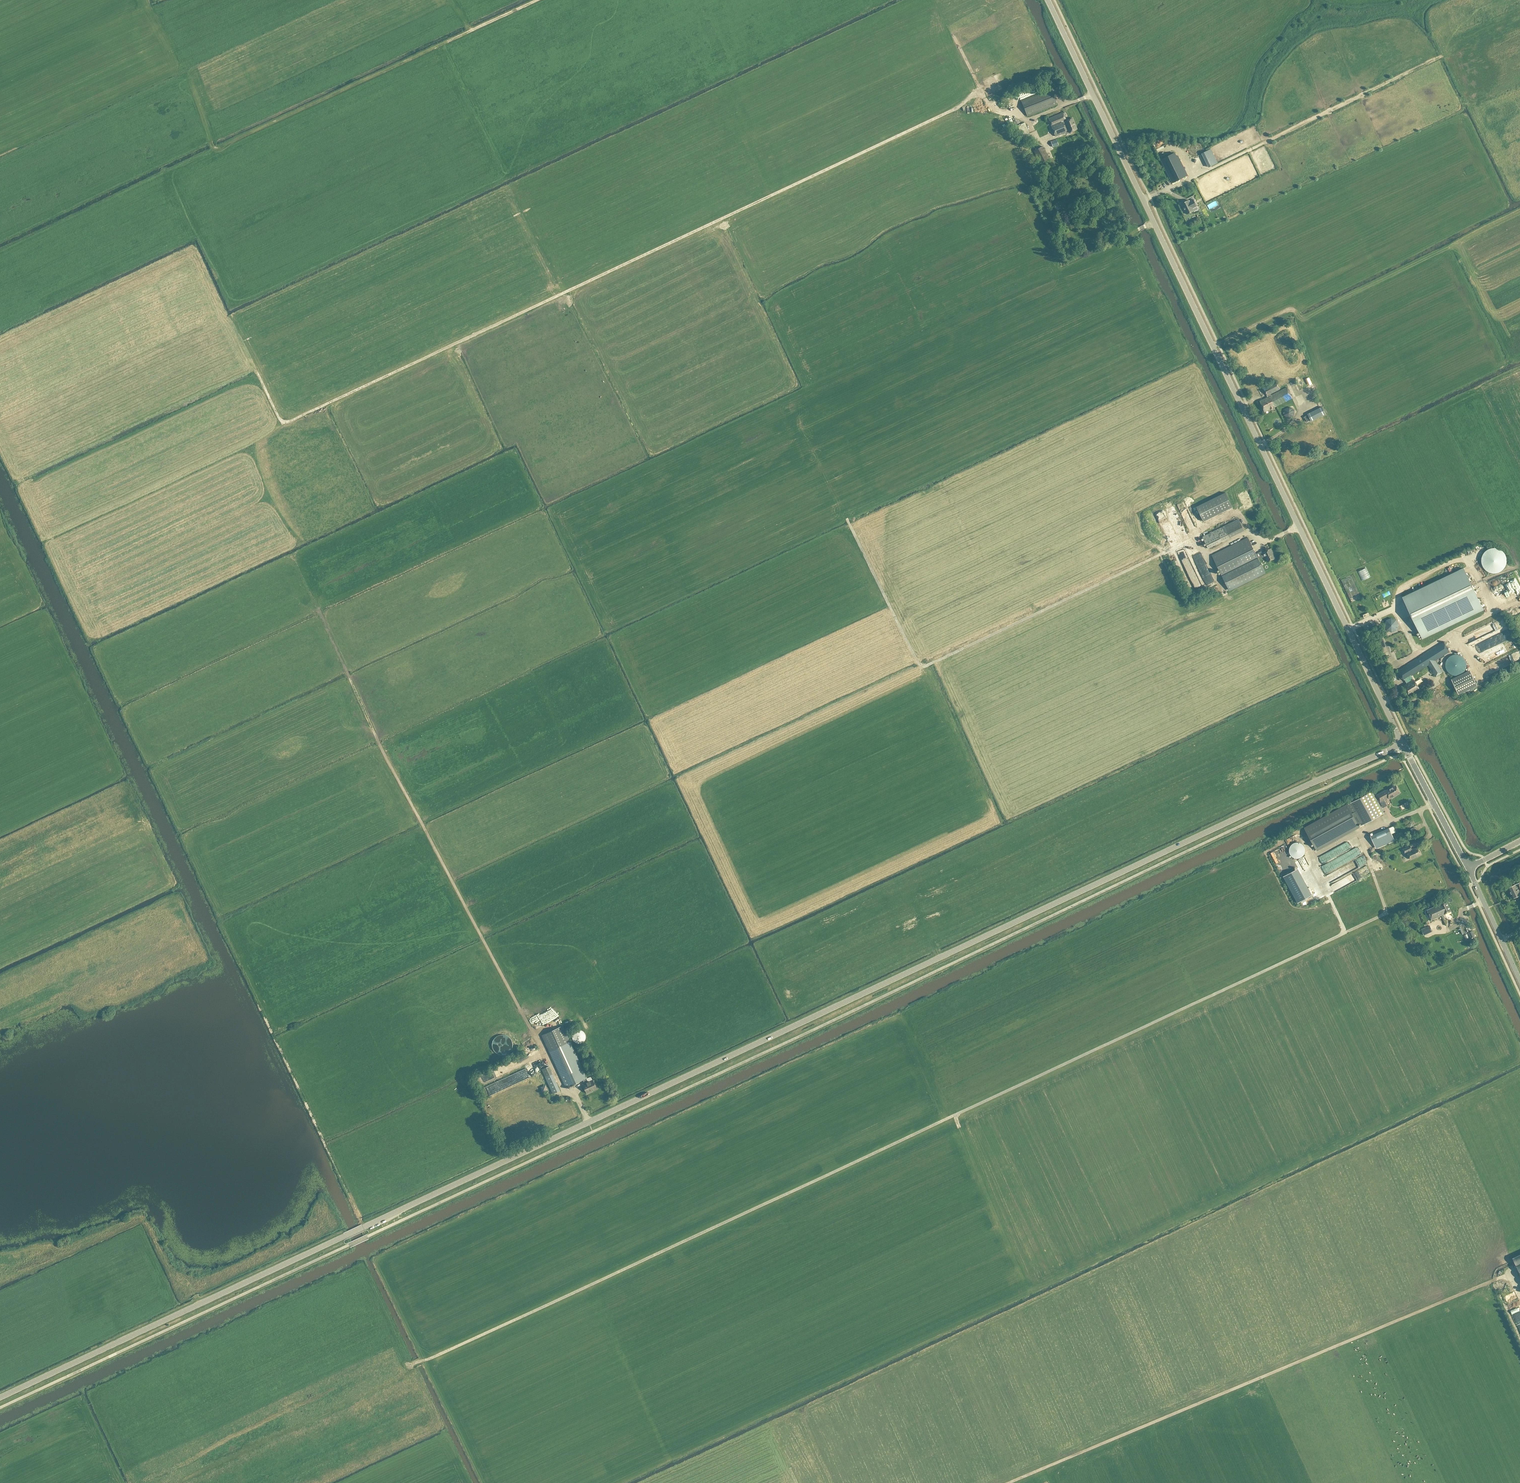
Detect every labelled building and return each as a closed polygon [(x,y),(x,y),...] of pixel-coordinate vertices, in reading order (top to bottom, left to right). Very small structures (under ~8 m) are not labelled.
[(1021,101),(1027,117),(1057,105),(1051,89),(1021,101)] [(1069,132),(1076,129),(1072,118),(1066,121),(1063,113),(1048,119),(1051,126),(1055,137),(1066,132),(1066,131),(1068,130),(1069,132)] [(1025,123),(1018,126),(1025,142),(1032,139),(1033,139),(1032,136),(1030,136),(1026,126),(1025,123)] [(1036,125),(1038,137),(1048,136),(1047,124),(1036,125)] [(1056,139),(1049,141),(1051,147),(1058,145),(1056,139)] [(1197,144),(1190,149),(1194,154),(1201,150),(1197,144)] [(1043,146),(1034,151),(1040,164),(1049,159),(1043,146)] [(1172,183),(1187,176),(1178,156),(1176,157),(1174,153),(1161,160),(1166,171),(1170,178),(1172,183)] [(1187,214),(1194,211),(1193,210),(1193,208),(1197,206),(1193,200),(1189,202),(1188,200),(1181,204),(1182,206),(1187,214)] [(1274,407),(1275,407),(1292,398),(1287,388),(1271,396),(1270,394),(1280,390),(1276,382),(1263,388),(1268,397),(1259,401),(1264,412),(1274,407)] [(1302,396),(1293,399),(1295,407),(1305,404),(1302,396)] [(1322,407),(1307,414),(1311,421),(1325,414),(1322,407)] [(1282,412),(1288,421),(1294,416),(1288,408),(1282,412)] [(1245,491),(1237,495),(1244,509),(1252,505),(1245,491)] [(1209,526),(1235,515),(1226,494),(1196,507),(1203,523),(1207,521),(1209,526)] [(1162,518),(1158,520),(1163,531),(1167,529),(1162,518)] [(1239,520),(1202,538),(1208,548),(1244,531),(1239,520)] [(1264,552),(1264,550),(1256,554),(1248,538),(1212,555),(1229,590),(1265,572),(1260,562),(1266,559),(1268,559),(1264,552)] [(1482,555),(1481,560),(1482,566),(1485,570),(1490,573),(1494,573),(1499,572),(1503,569),(1505,566),(1506,561),(1505,556),(1503,552),(1498,549),(1493,548),(1488,549),(1485,551),(1482,555)] [(1271,549),(1264,552),(1268,559),(1266,559),(1267,562),(1275,559),(1272,553),(1272,552),(1271,549)] [(1365,568),(1357,572),(1362,581),(1370,577),(1365,568)] [(1422,639),(1483,610),(1463,568),(1402,597),(1422,639)] [(1386,621),(1384,626),(1386,630),(1391,632),(1396,630),(1398,625),(1396,620),(1391,618),(1386,621)] [(1467,644),(1488,638),(1485,631),(1462,637),(1463,642),(1466,641),(1467,644)] [(1408,644),(1413,641),(1409,633),(1404,635),(1408,644)] [(1379,640),(1379,643),(1382,642),(1384,658),(1389,657),(1385,638),(1379,640)] [(1435,661),(1449,652),(1443,642),(1413,661),(1397,671),(1404,681),(1404,680),(1407,684),(1403,686),(1410,696),(1420,690),(1413,680),(1411,676),(1428,665),(1435,677),(1442,673),(1435,661)] [(1495,658),(1512,651),(1510,647),(1493,653),(1495,658)] [(1395,654),(1397,661),(1406,657),(1403,651),(1395,654)] [(1466,665),(1466,663),(1465,661),(1465,660),(1464,659),(1463,658),(1462,657),(1461,656),(1459,655),(1458,655),(1457,655),(1455,655),(1453,655),(1451,656),(1450,656),(1448,657),(1447,659),(1446,660),(1446,662),(1445,664),(1445,666),(1445,667),(1446,669),(1446,670),(1447,671),(1448,672),(1449,674),(1451,674),(1452,675),(1454,676),(1455,676),(1457,676),(1458,675),(1460,675),(1461,674),(1462,673),(1463,672),(1464,671),(1465,670),(1466,669),(1466,667),(1466,665)] [(1470,671),(1452,680),(1458,694),(1476,685),(1470,671)] [(1306,827),(1304,828),(1317,850),(1318,849),(1330,843),(1360,827),(1359,827),(1357,823),(1359,823),(1361,826),(1384,813),(1378,802),(1380,801),(1380,802),(1389,797),(1390,799),(1395,796),(1400,793),(1396,785),(1385,791),(1376,795),(1379,800),(1377,801),(1372,791),(1349,804),(1330,814),(1306,827)] [(1394,839),(1389,828),(1370,836),(1375,847),(1394,839)] [(1296,858),(1297,858),(1298,858),(1300,858),(1301,857),(1302,857),(1303,856),(1304,855),(1304,853),(1305,852),(1305,851),(1305,849),(1304,848),(1304,847),(1303,846),(1302,845),(1301,844),(1300,843),(1299,843),(1298,842),(1296,842),(1295,843),(1294,843),(1292,844),(1291,845),(1290,846),(1290,847),(1289,848),(1289,849),(1289,851),(1289,852),(1289,853),(1290,855),(1291,856),(1292,857),(1293,858),(1294,858),(1296,858)] [(1411,860),(1421,855),(1417,848),(1412,850),(1410,846),(1403,849),(1404,853),(1407,852),(1411,860)] [(1338,876),(1341,883),(1363,873),(1359,866),(1338,876)] [(1297,869),(1283,876),(1297,903),(1311,895),(1297,869)] [(1508,888),(1513,898),(1519,895),(1519,892),(1519,882),(1518,883),(1519,886),(1516,887),(1515,884),(1508,888)] [(1337,892),(1340,899),(1356,892),(1353,885),(1337,892)] [(1445,914),(1451,911),(1446,901),(1440,904),(1427,910),(1432,920),(1444,914),(1445,914)] [(1432,932),(1429,926),(1421,930),(1424,936),(1432,932)] [(586,1078),(570,1042),(562,1025),(542,1035),(549,1051),(566,1088),(583,1080),(584,1084),(583,1084),(587,1093),(593,1090),(593,1091),(597,1089),(593,1080),(588,1082),(586,1078)] [(579,1030),(578,1030),(576,1030),(575,1031),(574,1032),(573,1033),(572,1034),(572,1036),(572,1038),(572,1039),(573,1040),(573,1041),(574,1042),(576,1043),(577,1043),(578,1043),(580,1043),(581,1043),(582,1043),(583,1042),(584,1041),(585,1040),(586,1038),(586,1036),(585,1035),(585,1033),(584,1032),(582,1031),(581,1031),(580,1030),(579,1030)] [(553,1094),(560,1091),(548,1066),(542,1069),(553,1094)]
